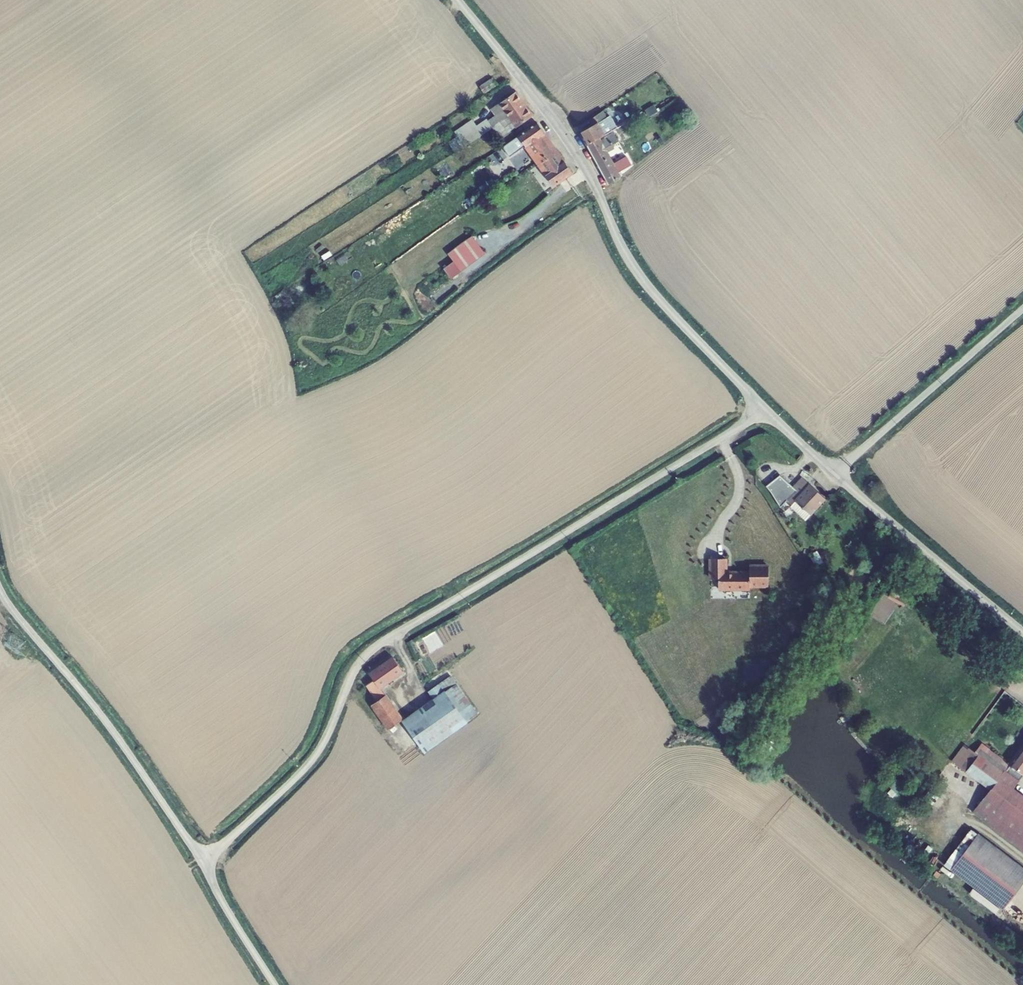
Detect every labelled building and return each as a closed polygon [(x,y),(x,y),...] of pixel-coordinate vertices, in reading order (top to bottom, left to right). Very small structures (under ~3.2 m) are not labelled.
[(480,87),(484,93),(497,84),(493,78),(480,87)] [(508,116),(510,119),(526,107),(516,93),(500,104),(501,105),(508,116)] [(647,110),(651,116),(660,110),(656,104),(647,110)] [(496,115),(500,121),(508,116),(501,105),(492,111),(496,115)] [(532,115),(526,107),(510,119),(508,116),(500,121),(492,127),(496,133),(504,127),(513,122),(516,127),(532,115)] [(587,145),(613,130),(616,128),(617,128),(612,119),(609,121),(607,117),(603,111),(593,118),(596,124),(580,133),(587,145)] [(487,121),(492,127),(500,121),(496,115),(487,121)] [(464,146),(482,134),(477,127),(472,120),(455,132),(464,146)] [(477,127),(482,134),(492,127),(487,121),(487,120),(477,127)] [(532,156),(536,162),(555,149),(537,122),(518,136),(504,146),(508,152),(522,142),(532,156)] [(513,122),(504,127),(508,132),(516,127),(513,122)] [(630,128),(627,122),(617,128),(616,128),(619,134),(630,128)] [(619,141),(613,130),(587,145),(609,185),(620,176),(617,172),(631,165),(626,156),(613,163),(607,152),(614,148),(612,145),(619,141)] [(494,159),(495,160),(508,152),(504,146),(491,155),(494,159)] [(564,161),(555,149),(536,162),(539,166),(549,180),(535,190),(539,195),(553,186),(572,173),(564,161)] [(483,161),(486,164),(494,159),(491,155),(483,161)] [(530,172),(538,166),(539,166),(536,162),(532,156),(523,162),(530,172)] [(523,176),(527,180),(541,170),(538,166),(530,172),(523,176)] [(453,278),(488,253),(475,234),(450,252),(456,260),(446,268),(453,278)] [(781,475),(767,485),(772,491),(778,484),(784,478),(781,475)] [(794,488),(784,478),(778,484),(772,491),(781,506),(787,501),(792,505),(796,501),(812,515),(827,499),(803,478),(794,488)] [(877,485),(872,481),(869,484),(874,489),(877,485)] [(812,515),(796,501),(792,505),(791,506),(807,520),(812,515)] [(725,559),(710,559),(710,579),(718,579),(718,589),(749,589),(749,586),(768,586),(768,566),(749,566),(749,573),(725,573),(725,559)] [(897,587),(891,595),(905,606),(911,598),(897,587)] [(403,672),(393,657),(370,674),(374,680),(367,685),(377,701),(371,705),(389,730),(403,720),(380,688),(403,672)] [(403,720),(425,752),(478,714),(451,676),(428,692),(434,699),(403,720)] [(992,790),(999,781),(1010,764),(994,752),(986,761),(965,745),(952,761),(992,790)] [(1010,764),(1022,774),(1022,747),(1010,764)] [(1012,790),(1022,775),(1022,774),(1010,764),(999,781),(1012,790)] [(911,771),(894,788),(900,795),(917,778),(911,771)] [(1012,790),(999,781),(992,790),(974,813),(986,823),(1022,851),(1022,799),(1012,790)] [(1022,879),(1022,867),(978,834),(951,870),(1001,908),(1022,879)]
